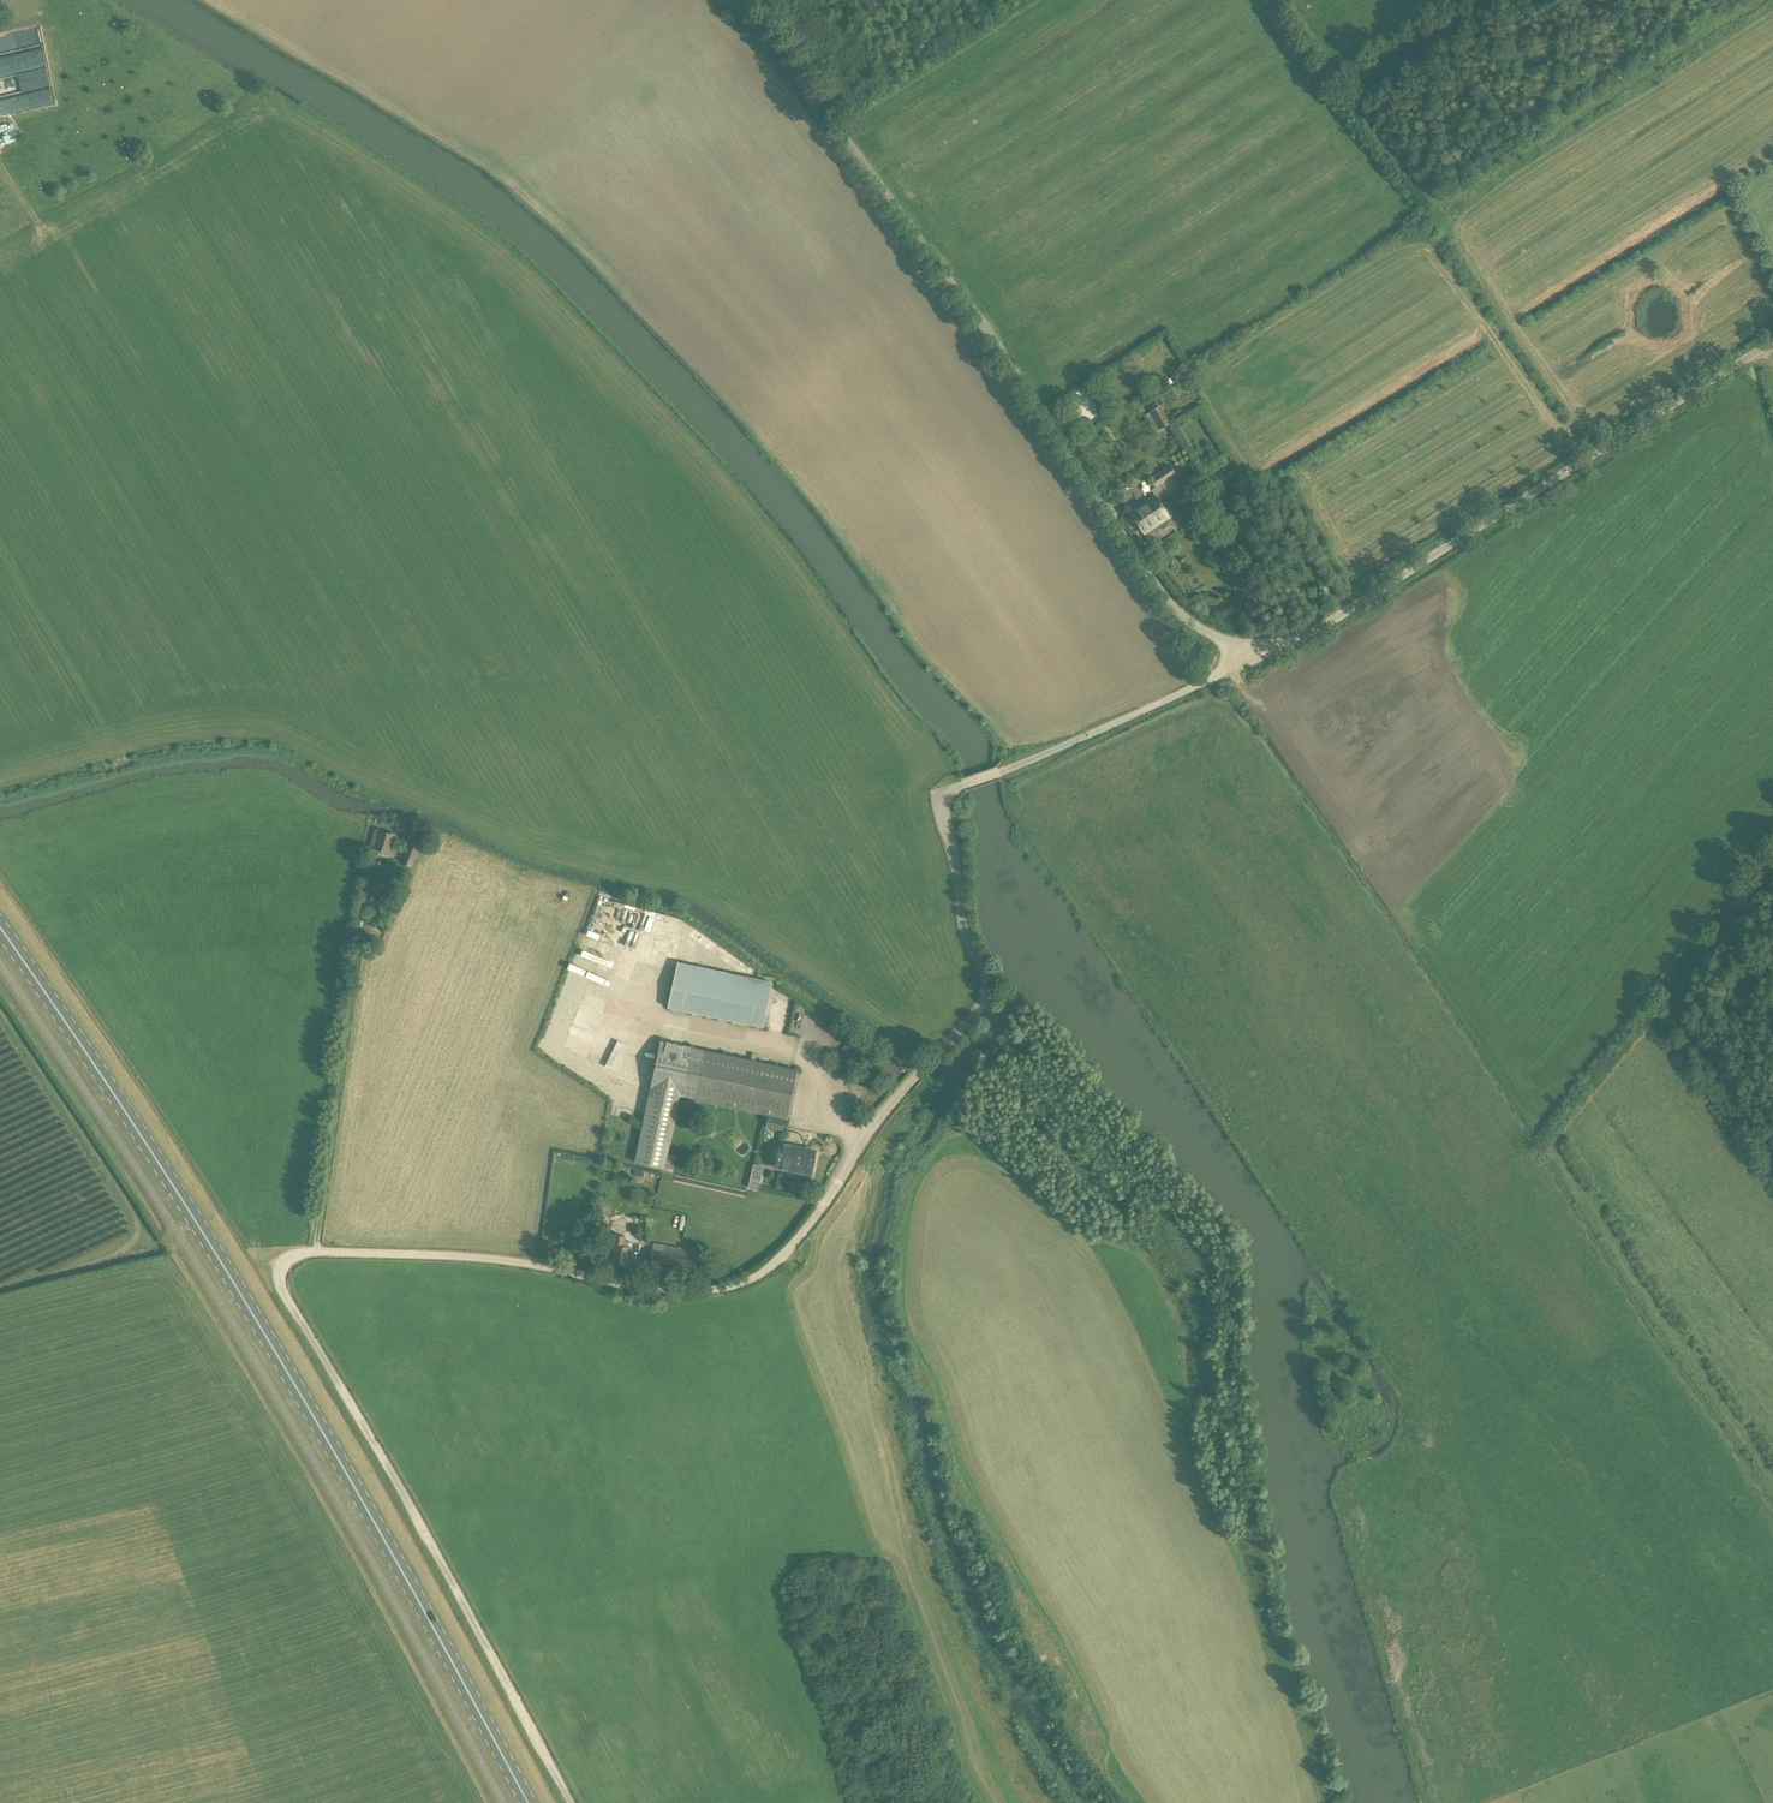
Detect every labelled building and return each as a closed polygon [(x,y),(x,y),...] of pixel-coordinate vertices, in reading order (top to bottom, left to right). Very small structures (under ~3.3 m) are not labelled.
[(1159,406),(1157,402),(1148,408),(1150,411),(1160,429),(1171,423),(1160,405),(1159,406)] [(1144,535),(1170,517),(1159,501),(1179,487),(1173,477),(1177,475),(1170,464),(1149,478),(1155,488),(1152,490),(1155,495),(1128,511),(1144,535)] [(396,835),(375,829),(369,848),(392,855),(396,843),(394,842),(396,835)] [(422,841),(412,837),(404,857),(414,861),(422,841)] [(667,1007),(763,1028),(771,990),(675,969),(667,1007)] [(787,1119),(789,1111),(797,1070),(691,1047),(662,1041),(636,1162),(664,1168),(679,1096),(787,1119)] [(766,1126),(783,1130),(785,1120),(768,1116),(766,1126)] [(816,1151),(780,1143),(775,1168),(811,1175),(816,1151)] [(616,1246),(613,1263),(629,1266),(633,1243),(626,1241),(627,1237),(616,1235),(614,1246),(616,1246)] [(694,1277),(697,1257),(653,1249),(649,1270),(694,1277)]
